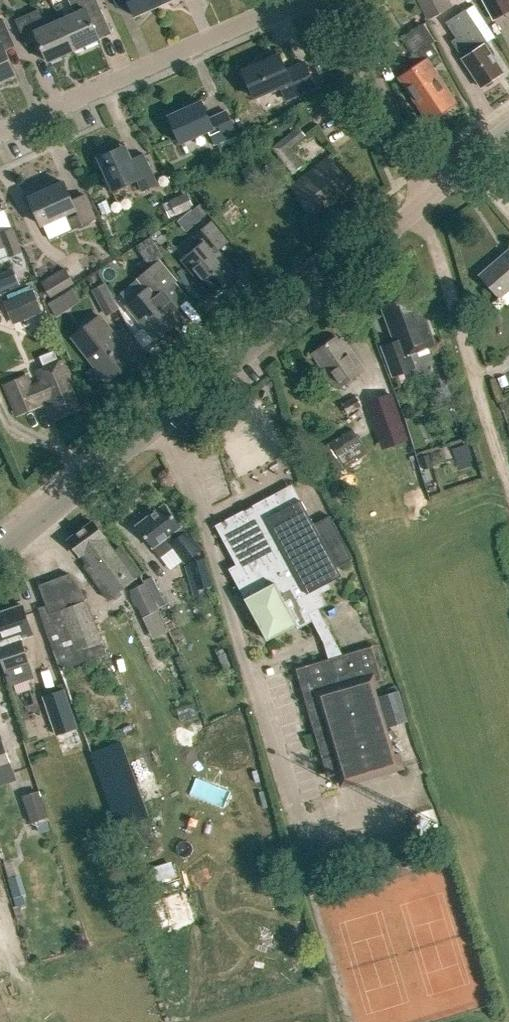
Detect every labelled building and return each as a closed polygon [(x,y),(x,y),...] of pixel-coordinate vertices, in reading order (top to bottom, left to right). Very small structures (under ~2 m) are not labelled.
[(74,50),(99,39),(90,17),(102,12),(97,0),(69,0),(75,12),(60,19),(74,50)] [(135,15),(158,5),(156,0),(114,0),(117,6),(128,1),(135,15)] [(427,18),(450,6),(447,0),(418,0),(427,18)] [(494,20),(508,12),(508,0),(483,0),(494,20)] [(453,40),(483,87),(507,71),(489,43),(498,37),(477,3),(448,21),(458,37),(453,40)] [(38,39),(48,61),(74,50),(60,19),(45,25),(38,9),(15,19),(26,45),(38,39)] [(16,76),(4,50),(15,45),(3,19),(0,20),(0,83),(16,76)] [(399,76),(429,121),(456,103),(428,61),(438,54),(431,42),(434,40),(423,23),(402,37),(414,54),(411,56),(416,64),(399,76)] [(242,69),(255,97),(280,86),(282,90),(293,86),(297,94),(315,86),(304,61),(286,69),(279,53),(242,69)] [(180,141),(208,129),(214,143),(236,133),(226,110),(209,118),(202,100),(169,115),(180,141)] [(283,132),(278,137),(280,140),(271,147),(293,172),(304,163),(292,148),(307,135),(299,125),(287,135),(283,132)] [(132,158),(125,144),(97,156),(113,191),(137,180),(142,191),(158,184),(144,153),(132,158)] [(291,187),(313,214),(350,185),(328,158),(291,187)] [(42,224),(66,213),(73,228),(96,218),(85,194),(72,200),(63,181),(29,197),(42,224)] [(163,203),(170,218),(195,207),(188,191),(163,203)] [(206,216),(197,206),(191,211),(200,222),(206,216)] [(235,272),(217,250),(227,241),(210,221),(193,235),(201,244),(183,259),(211,293),(235,272)] [(9,256),(21,251),(12,228),(0,233),(0,259),(9,256)] [(136,246),(141,253),(155,244),(150,236),(136,246)] [(499,296),(508,288),(508,250),(480,275),(499,296)] [(181,318),(159,293),(175,280),(159,261),(139,277),(148,288),(127,305),(155,338),(181,318)] [(40,282),(49,297),(75,283),(66,268),(40,282)] [(0,275),(0,285),(2,292),(21,285),(19,281),(15,270),(15,269),(0,275)] [(105,314),(119,307),(106,281),(92,288),(105,314)] [(42,311),(32,289),(3,301),(12,324),(42,311)] [(422,310),(416,312),(410,295),(381,306),(395,341),(382,346),(393,375),(415,367),(410,353),(434,344),(422,310)] [(62,296),(50,303),(58,316),(70,309),(62,296)] [(99,315),(73,336),(107,380),(134,359),(99,315)] [(313,353),(337,388),(364,369),(343,338),(339,341),(336,337),(313,353)] [(59,410),(62,416),(80,408),(70,386),(74,384),(67,369),(63,359),(59,361),(54,350),(42,355),(47,366),(36,370),(42,382),(32,386),(27,374),(5,384),(18,414),(40,404),(38,400),(47,396),(54,412),(59,410)] [(394,411),(370,418),(377,442),(402,435),(394,411)] [(320,454),(337,479),(367,458),(350,434),(320,454)] [(312,620),(320,634),(324,641),(329,658),(297,668),(323,757),(338,752),(345,777),(394,763),(370,681),(381,678),(371,646),(342,654),(318,607),(326,603),(320,592),(331,587),(328,582),(341,574),(337,566),(352,557),(330,515),(314,523),(301,499),(283,509),(275,493),(216,524),(237,564),(229,568),(268,639),(296,624),(298,628),(312,620)] [(180,524),(164,504),(136,525),(152,546),(160,556),(173,546),(185,562),(199,551),(193,543),(195,541),(182,523),(180,524)] [(93,520),(72,536),(71,543),(80,555),(81,554),(88,564),(85,566),(95,580),(108,598),(141,574),(120,546),(114,550),(104,537),(105,536),(93,520)] [(214,585),(206,557),(186,563),(196,598),(203,596),(201,589),(214,585)] [(47,605),(35,608),(50,651),(55,649),(62,668),(106,653),(102,639),(101,640),(87,600),(84,601),(74,572),(39,585),(47,605)] [(130,589),(143,615),(158,608),(145,581),(130,589)] [(5,678),(30,670),(18,633),(30,629),(20,599),(0,605),(0,663),(5,678)] [(80,729),(66,687),(45,693),(58,736),(80,729)] [(412,722),(404,690),(384,695),(392,727),(412,722)] [(14,767),(6,742),(0,743),(0,771),(14,767)] [(50,818),(41,791),(20,798),(28,825),(50,818)] [(8,939),(13,952),(28,947),(23,934),(8,939)] [(20,965),(33,961),(29,949),(16,953),(20,965)]
